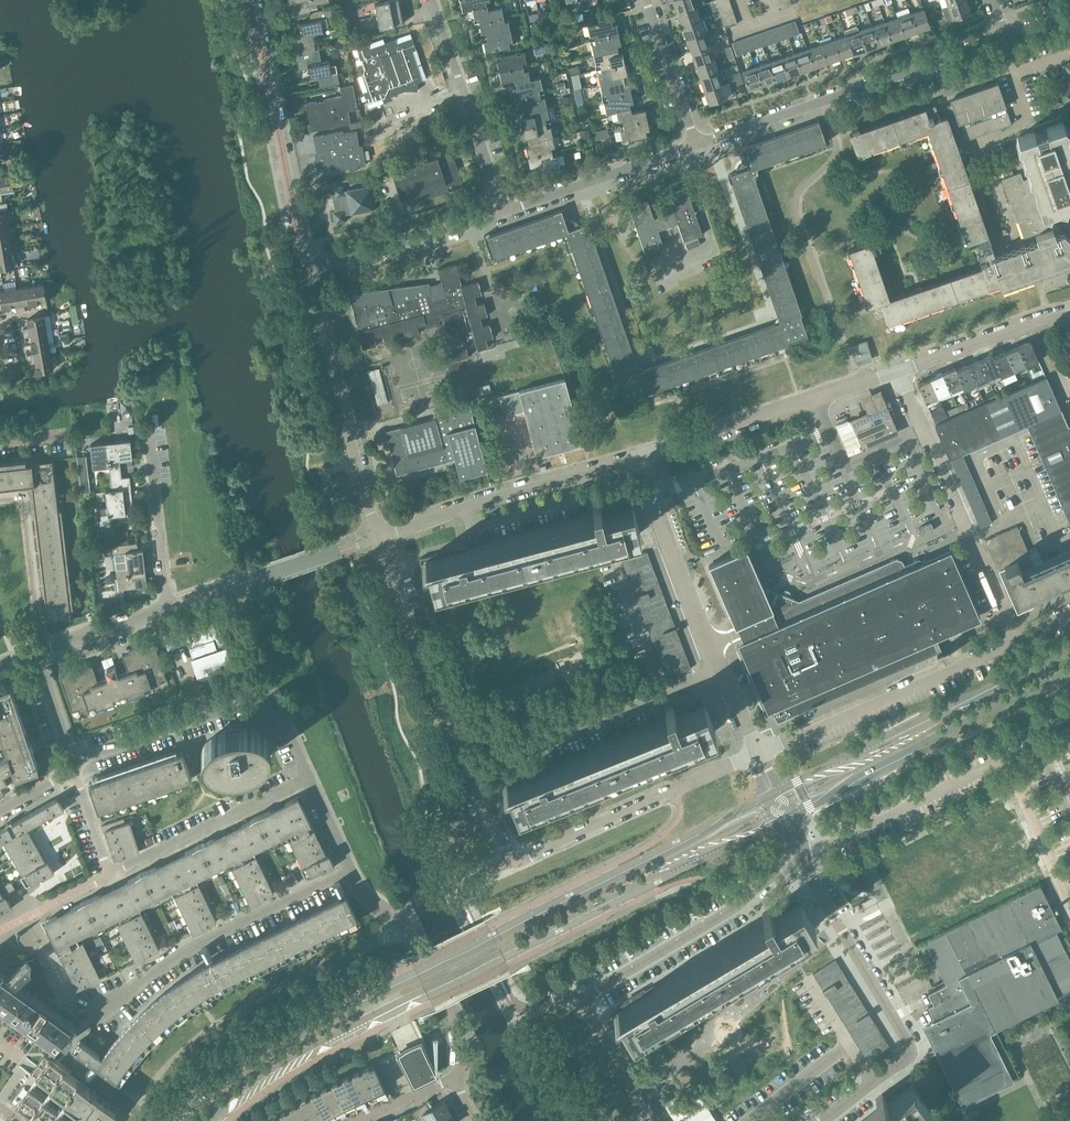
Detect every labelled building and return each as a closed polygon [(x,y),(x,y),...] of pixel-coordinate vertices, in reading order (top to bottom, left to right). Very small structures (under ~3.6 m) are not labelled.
[(291,9),(294,8),(295,14),(310,11),(309,3),(323,0),(289,0),(291,9)] [(402,17),(399,0),(389,0),(375,3),(380,28),(403,23),(402,17)] [(473,9),(487,5),(486,1),(490,0),(462,0),(460,0),(463,11),(473,9)] [(678,12),(696,6),(694,0),(674,0),(678,12)] [(718,9),(731,4),(729,0),(723,0),(716,2),(718,9)] [(777,3),(779,9),(792,5),(790,0),(785,0),(777,3)] [(948,6),(943,8),(949,27),(967,21),(964,15),(970,13),(966,0),(965,0),(948,6)] [(718,9),(721,15),(733,11),(731,4),(718,9)] [(479,18),(480,22),(504,17),(501,7),(488,10),(487,5),(473,9),(475,19),(479,18)] [(678,12),(682,25),(700,19),(696,6),(678,12)] [(293,53),(296,53),(316,49),(313,35),(324,33),(322,26),(335,24),(332,7),(309,12),(311,21),(299,23),(301,33),(293,35),(295,47),(294,47),(292,51),(293,53)] [(924,9),(911,13),(917,31),(930,27),(924,9)] [(721,15),(723,21),(735,17),(733,11),(721,15)] [(342,15),(345,30),(353,28),(350,13),(342,15)] [(911,13),(898,18),(904,36),(917,31),(911,13)] [(486,31),(487,36),(511,31),(509,20),(505,21),(504,17),(480,22),(482,32),(486,31)] [(735,17),(723,21),(725,28),(737,23),(735,17)] [(687,38),(705,32),(709,31),(704,18),(700,19),(682,25),(687,38)] [(898,18),(885,22),(891,40),(904,36),(898,18)] [(594,35),(595,39),(619,34),(617,24),(613,25),(612,20),(588,25),(590,36),(594,35)] [(795,21),(789,23),(793,36),(799,33),(795,21)] [(885,22),(872,27),(878,45),(891,40),(885,22)] [(789,23),(782,25),(787,38),(793,36),(789,23)] [(782,25),(776,27),(780,40),(787,38),(782,25)] [(776,27),(770,30),(774,42),(780,40),(776,27)] [(872,27),(859,31),(865,49),(878,45),(872,27)] [(770,30),(764,32),(768,44),(774,42),(770,30)] [(511,31),(487,36),(487,40),(484,41),(486,52),(510,47),(509,42),(513,41),(511,31)] [(859,31),(846,36),(852,54),(865,49),(859,31)] [(687,38),(691,51),(709,45),(705,32),(687,38)] [(764,32),(757,34),(762,46),(768,44),(764,32)] [(358,77),(369,107),(388,101),(388,100),(389,100),(391,97),(391,95),(405,90),(418,90),(418,82),(426,79),(411,34),(385,43),(383,39),(353,49),(362,75),(358,77)] [(592,44),(594,55),(618,49),(617,45),(621,44),(619,34),(595,39),(596,44),(592,44)] [(757,34),(751,36),(755,48),(762,46),(757,34)] [(751,36),(745,38),(749,51),(755,48),(751,36)] [(846,36),(833,40),(839,58),(852,54),(846,36)] [(745,38),(739,40),(743,53),(749,51),(745,38)] [(743,53),(739,40),(732,43),(737,55),(743,53)] [(833,40),(820,45),(826,63),(839,58),(833,40)] [(691,51),(696,64),(714,58),(709,45),(691,51)] [(820,45),(807,49),(813,67),(826,63),(820,45)] [(319,49),(316,49),(296,53),(296,54),(293,54),(293,56),(297,59),(299,69),(308,68),(310,78),(318,76),(320,87),(340,83),(336,65),(330,66),(329,60),(321,61),(319,49)] [(600,64),(601,68),(625,63),(623,53),(619,54),(618,49),(594,55),(596,65),(600,64)] [(807,49),(794,54),(800,72),(813,67),(807,49)] [(497,61),(499,71),(523,66),(523,62),(526,61),(524,50),(500,55),(501,60),(497,61)] [(794,54),(781,58),(787,76),(800,72),(794,54)] [(696,64),(700,77),(718,71),(714,58),(696,64)] [(781,58),(768,63),(774,81),(787,76),(781,58)] [(1032,176),(1031,177),(1023,179),(1020,172),(1001,178),(1010,202),(1012,202),(1024,238),(1024,239),(1059,227),(1043,211),(1045,208),(1049,206),(1049,207),(1057,204),(1060,205),(1061,202),(1065,201),(1069,200),(1069,145),(1069,141),(1069,139),(1068,137),(1065,129),(1063,125),(1065,123),(1063,121),(1068,115),(1064,103),(1069,101),(1069,62),(1063,65),(1065,72),(1063,77),(1055,80),(1059,91),(1048,95),(1052,107),(1057,105),(1060,115),(1057,118),(1033,127),(1034,131),(1017,136),(1017,137),(1017,140),(1019,140),(1021,144),(1020,145),(1023,153),(1022,155),(1025,156),(1026,160),(1025,160),(1028,169),(1028,171),(1030,172),(1032,176)] [(598,74),(600,84),(624,79),(623,74),(627,73),(625,63),(601,68),(602,73),(598,74)] [(768,63),(755,67),(761,85),(774,81),(768,63)] [(516,84),(516,83),(531,80),(530,79),(528,70),(524,71),(523,66),(499,71),(502,81),(515,79),(516,84)] [(761,85),(755,67),(742,72),(748,90),(761,85)] [(700,77),(705,90),(723,84),(718,71),(700,77)] [(513,88),(516,98),(540,93),(539,89),(543,88),(540,77),(530,79),(531,80),(516,83),(517,87),(513,88)] [(606,93),(607,97),(631,92),(629,82),(625,83),(624,79),(600,84),(602,94),(606,93)] [(991,86),(950,100),(953,107),(957,120),(964,141),(1012,124),(1006,107),(1006,105),(1005,105),(1001,93),(998,82),(990,85),(991,86)] [(309,131),(311,130),(311,131),(351,123),(348,110),(358,108),(353,84),(340,87),(342,95),(324,99),(324,100),(316,102),(316,100),(306,102),(310,123),(307,124),(309,131)] [(723,84),(705,90),(709,103),(727,97),(723,84)] [(607,113),(616,111),(631,108),(630,103),(633,102),(631,92),(607,97),(608,102),(604,103),(607,113)] [(522,108),(523,112),(547,107),(544,97),(540,98),(540,93),(516,98),(518,109),(522,108)] [(980,239),(988,236),(989,236),(988,235),(978,208),(979,208),(978,207),(969,180),(969,179),(968,179),(959,152),(959,151),(958,151),(949,124),(950,123),(949,123),(957,120),(953,107),(944,110),(943,106),(942,107),(944,110),(938,112),(935,104),(921,109),(920,109),(920,110),(893,119),(892,119),(864,129),(864,128),(863,129),(864,129),(859,131),(856,123),(851,125),(854,133),(849,134),(857,155),(871,150),(872,153),(871,150),(885,145),(886,148),(887,148),(886,145),(899,140),(900,143),(901,143),(900,140),(913,135),(914,138),(915,138),(914,135),(928,130),(933,144),(930,145),(930,146),(933,145),(938,158),(935,159),(935,160),(938,159),(943,172),(940,173),(940,174),(943,173),(947,187),(944,188),(945,188),(948,187),(952,201),(949,202),(950,202),(953,201),(957,215),(954,216),(957,215),(962,229),(959,230),(962,229),(967,243),(967,244),(980,239)] [(520,117),(522,127),(546,122),(545,118),(549,117),(547,107),(523,112),(523,116),(520,117)] [(622,120),(623,124),(647,119),(645,109),(632,112),(631,108),(616,111),(619,121),(622,120)] [(647,119),(623,124),(624,129),(620,130),(623,140),(647,135),(646,130),(650,129),(647,119)] [(528,137),(529,141),(553,136),(551,126),(547,127),(546,122),(522,127),(524,138),(528,137)] [(576,223),(575,223),(574,222),(572,222),(571,222),(570,222),(565,209),(562,210),(561,210),(554,212),(555,215),(486,239),(485,235),(484,235),(492,258),(495,257),(495,258),(562,235),(564,240),(568,238),(617,378),(616,378),(618,378),(626,399),(646,391),(647,393),(648,393),(647,393),(787,344),(787,345),(788,345),(787,343),(808,336),(801,315),(802,314),(802,313),(802,314),(754,174),(758,173),(757,168),(823,145),(823,144),(826,142),(819,124),(750,148),(749,145),(741,147),(741,148),(738,149),(741,160),(743,163),(741,163),(740,164),(739,165),(739,166),(738,167),(738,168),(738,170),(738,171),(728,175),(730,182),(734,181),(781,317),(780,318),(779,319),(778,320),(777,321),(777,322),(777,323),(777,325),(777,326),(644,372),(643,371),(642,370),(641,369),(640,368),(639,368),(638,367),(637,368),(635,368),(588,231),(591,230),(589,223),(578,226),(578,225),(577,224),(576,223)] [(315,157),(317,168),(330,166),(331,168),(341,166),(342,169),(349,167),(350,170),(359,168),(358,166),(366,164),(362,145),(360,146),(357,130),(344,133),(343,130),(313,136),(318,157),(315,157)] [(526,146),(528,157),(552,151),(551,147),(555,146),(553,136),(529,141),(530,146),(526,146)] [(578,136),(575,137),(571,137),(573,146),(577,145),(580,145),(578,136)] [(373,145),(376,161),(402,155),(399,139),(373,145)] [(552,151),(528,157),(530,167),(534,166),(535,171),(559,166),(557,155),(553,156),(552,151)] [(437,156),(393,172),(392,172),(401,199),(420,193),(423,200),(464,186),(452,153),(438,158),(437,156)] [(253,174),(252,174),(254,183),(263,182),(262,172),(261,172),(261,173),(253,174)] [(0,175),(0,187),(1,191),(14,189),(13,182),(11,173),(0,175)] [(318,195),(319,200),(333,198),(335,211),(333,211),(335,223),(347,221),(346,215),(374,209),(370,185),(344,190),(343,186),(333,188),(334,192),(318,195)] [(678,223),(684,241),(703,234),(687,188),(667,194),(674,212),(654,218),(648,201),(629,207),(645,254),(664,247),(658,230),(678,223)] [(992,249),(989,251),(992,259),(991,259),(1000,285),(1000,284),(1069,260),(1069,238),(1064,232),(1066,231),(1063,225),(1059,227),(1024,239),(1024,238),(992,249)] [(10,240),(8,227),(0,228),(0,241),(10,240)] [(988,236),(980,239),(985,252),(978,254),(980,260),(979,260),(980,261),(981,264),(981,265),(982,267),(979,268),(978,268),(951,278),(950,277),(949,278),(950,278),(922,288),(922,287),(921,287),(921,288),(894,297),(893,297),(893,298),(889,299),(885,286),(885,285),(885,284),(884,285),(875,257),(875,256),(875,257),(873,252),(881,249),(879,244),(871,247),(870,242),(848,250),(849,250),(854,264),(851,265),(854,264),(859,278),(856,279),(856,280),(859,279),(863,292),(860,293),(861,294),(864,292),(868,306),(868,307),(871,306),(876,319),(884,316),(887,324),(887,323),(901,318),(902,321),(901,318),(915,313),(916,316),(915,313),(929,309),(930,312),(930,311),(929,308),(943,304),(944,307),(943,304),(957,299),(958,302),(959,302),(958,299),(971,294),(972,297),(973,297),(972,294),(985,289),(986,292),(987,292),(986,289),(999,284),(1000,285),(991,259),(992,259),(989,251),(992,249),(988,236)] [(12,253),(10,240),(0,241),(0,255),(12,253)] [(0,255),(0,269),(15,266),(12,253),(0,255)] [(361,289),(348,292),(363,348),(377,345),(375,338),(383,336),(385,343),(398,339),(396,332),(404,330),(406,337),(419,333),(417,326),(425,324),(426,328),(440,324),(438,320),(444,319),(451,343),(442,345),(447,362),(469,356),(466,347),(476,344),(477,350),(488,347),(486,339),(493,337),(490,323),(482,325),(480,317),(487,315),(484,302),(477,304),(475,296),(482,294),(478,281),(461,285),(460,282),(461,281),(456,264),(438,269),(430,286),(402,288),(402,286),(389,289),(388,287),(375,290),(375,288),(362,291),(361,289)] [(44,283),(30,286),(33,302),(42,301),(43,307),(47,306),(46,300),(44,283)] [(30,286),(17,288),(21,311),(25,310),(24,304),(33,302),(30,286)] [(17,288),(4,290),(7,307),(16,305),(17,312),(21,311),(17,288)] [(24,333),(47,329),(51,328),(49,315),(44,316),(28,319),(29,328),(23,329),(24,333)] [(31,336),(32,345),(49,342),(47,329),(24,333),(25,338),(31,336)] [(27,355),(28,359),(51,355),(51,354),(56,353),(54,341),(49,342),(32,345),(34,354),(27,355)] [(1030,341),(1017,346),(1025,365),(1038,359),(1030,341)] [(1017,346),(1005,352),(1013,370),(1025,365),(1017,346)] [(993,354),(992,354),(1001,375),(1013,370),(1005,352),(994,357),(993,354)] [(992,354),(979,360),(987,378),(1000,372),(1001,375),(992,354)] [(51,355),(28,359),(29,364),(36,363),(37,371),(37,372),(53,369),(51,355)] [(869,355),(856,359),(858,366),(871,361),(869,355)] [(979,360),(967,365),(975,383),(987,378),(979,360)] [(955,367),(954,367),(962,386),(963,388),(975,383),(967,365),(956,370),(955,367)] [(381,367),(370,369),(379,403),(389,400),(381,367)] [(954,367),(942,373),(950,391),(962,386),(954,367)] [(942,373),(930,378),(938,396),(950,391),(942,373)] [(962,454),(1027,426),(1069,525),(1069,431),(1068,427),(1054,394),(1047,377),(935,425),(950,459),(962,454)] [(938,398),(938,396),(930,378),(918,383),(927,403),(938,398)] [(524,410),(537,456),(582,444),(565,379),(500,396),(503,409),(510,407),(511,414),(524,410)] [(967,397),(971,406),(977,403),(973,394),(967,397)] [(130,401),(121,402),(123,413),(132,412),(130,401)] [(442,409),(444,415),(455,459),(460,477),(460,478),(487,471),(487,470),(469,402),(442,409)] [(966,402),(957,406),(959,411),(969,407),(966,402)] [(885,406),(870,413),(853,420),(864,447),(896,432),(885,406)] [(943,406),(930,412),(935,422),(947,416),(945,411),(943,406)] [(957,406),(945,411),(947,416),(959,411),(957,406)] [(408,472),(455,459),(444,415),(385,431),(393,461),(397,475),(408,472)] [(131,440),(106,443),(107,450),(92,451),(96,491),(131,487),(130,477),(122,478),(120,459),(133,458),(131,440)] [(87,453),(78,455),(83,491),(92,489),(87,453)] [(965,460),(962,454),(950,459),(953,465),(965,460)] [(19,486),(19,481),(25,480),(32,480),(48,620),(71,618),(52,460),(30,462),(30,463),(29,463),(29,464),(17,465),(17,464),(0,466),(0,489),(19,486)] [(967,465),(965,460),(953,465),(955,471),(967,465)] [(970,471),(967,465),(955,471),(958,476),(970,471)] [(972,477),(970,471),(958,476),(960,482),(972,477)] [(975,482),(972,477),(960,482),(963,488),(975,482)] [(977,488),(975,482),(963,488),(965,493),(977,488)] [(126,513),(127,528),(136,527),(133,503),(125,504),(124,499),(132,498),(131,487),(96,491),(97,500),(106,499),(107,506),(98,507),(100,526),(111,525),(110,514),(126,513)] [(980,494),(977,488),(965,493),(967,499),(980,494)] [(982,499),(980,494),(967,499),(970,505),(982,499)] [(985,505),(982,499),(970,505),(972,510),(985,505)] [(428,562),(434,586),(638,531),(639,531),(633,507),(632,508),(611,514),(609,508),(602,510),(600,504),(592,506),(595,518),(466,553),(465,553),(465,551),(458,553),(457,550),(446,551),(447,558),(429,562),(428,562)] [(987,511),(985,505),(972,510),(975,516),(987,511)] [(989,516),(987,511),(975,516),(977,521),(989,516)] [(992,522),(989,516),(977,521),(980,527),(992,522)] [(919,527),(922,534),(934,529),(931,522),(919,527)] [(1033,567),(1027,553),(1029,553),(1017,525),(985,539),(999,571),(1000,571),(999,570),(1004,568),(1009,578),(1003,581),(1017,613),(1032,606),(1033,606),(1032,604),(1064,590),(1065,592),(1069,590),(1069,551),(1033,567)] [(116,570),(119,590),(147,587),(143,549),(134,551),(133,544),(113,546),(114,554),(126,552),(128,569),(116,570)] [(937,636),(941,630),(976,615),(949,552),(927,561),(919,558),(904,565),(902,560),(896,558),(799,600),(755,583),(758,575),(746,549),(709,565),(745,647),(739,649),(743,657),(748,655),(777,722),(936,652),(940,659),(949,655),(944,643),(939,645),(937,640),(938,640),(937,636)] [(647,551),(634,556),(637,562),(649,557),(647,551)] [(622,561),(624,567),(637,562),(634,556),(622,561)] [(637,562),(639,568),(651,563),(649,557),(637,562)] [(624,567),(627,572),(639,568),(637,562),(624,567)] [(639,568),(641,574),(653,569),(651,563),(639,568)] [(627,572),(629,578),(641,574),(639,568),(627,572)] [(641,574),(643,579),(656,575),(653,569),(641,574)] [(629,578),(631,584),(643,579),(641,574),(629,578)] [(643,579),(645,585),(658,581),(656,575),(643,579)] [(631,584),(633,590),(645,585),(643,579),(631,584)] [(645,585),(648,591),(660,586),(658,581),(645,585)] [(633,590),(635,596),(648,591),(645,585),(633,590)] [(648,591),(650,597),(662,592),(660,586),(648,591)] [(635,596),(638,602),(650,597),(648,591),(635,596)] [(650,597),(652,603),(664,598),(662,592),(650,597)] [(638,602),(640,607),(652,603),(650,597),(638,602)] [(652,603),(654,609),(667,604),(664,598),(652,603)] [(640,607),(642,613),(654,609),(652,603),(640,607)] [(654,609),(656,614),(669,610),(667,604),(654,609)] [(642,613),(644,619),(656,614),(654,609),(642,613)] [(656,614),(659,620),(671,616),(669,610),(656,614)] [(222,615),(225,625),(230,624),(227,613),(222,615)] [(644,619),(646,625),(659,620),(656,614),(644,619)] [(659,620),(661,626),(673,621),(671,616),(659,620)] [(186,625),(162,633),(168,649),(188,642),(192,654),(193,653),(195,657),(191,658),(200,682),(235,670),(226,646),(225,647),(215,617),(199,623),(200,627),(189,631),(186,625)] [(646,625),(649,631),(661,626),(659,620),(646,625)] [(661,626),(663,632),(675,627),(673,621),(661,626)] [(649,631),(651,636),(663,632),(661,626),(649,631)] [(663,632),(665,638),(678,633),(675,627),(663,632)] [(651,636),(653,642),(665,638),(663,632),(651,636)] [(665,638),(667,644),(680,639),(678,633),(665,638)] [(653,642),(655,648),(667,644),(665,638),(653,642)] [(667,644),(670,649),(682,645),(680,639),(667,644)] [(115,666),(105,669),(108,677),(97,681),(93,669),(87,666),(76,669),(75,667),(59,672),(60,675),(72,710),(73,713),(88,708),(89,708),(90,710),(127,697),(152,689),(152,687),(152,686),(167,681),(166,678),(155,643),(154,643),(153,640),(137,645),(138,648),(127,652),(124,658),(128,670),(118,673),(115,666)] [(655,648),(657,654),(670,649),(667,644),(655,648)] [(670,649),(672,655),(684,651),(682,645),(670,649)] [(657,654),(660,660),(672,655),(670,649),(657,654)] [(672,655),(674,661),(686,656),(684,651),(672,655)] [(660,660),(662,666),(674,661),(672,655),(660,660)] [(674,661),(676,667),(689,662),(686,656),(674,661)] [(662,666),(664,671),(676,667),(674,661),(662,666)] [(689,662),(676,667),(678,673),(691,668),(689,662)] [(676,667),(664,671),(666,677),(678,673),(676,667)] [(6,786),(2,779),(8,776),(4,770),(11,766),(15,777),(39,769),(10,685),(0,689),(0,789),(6,786)] [(668,717),(669,718),(670,721),(544,771),(544,770),(537,772),(536,770),(525,773),(527,779),(509,786),(509,785),(508,786),(517,808),(518,808),(518,807),(714,729),(715,728),(706,706),(705,706),(705,707),(684,715),(682,709),(675,712),(673,707),(665,710),(668,717)] [(202,751),(201,755),(204,760),(207,764),(211,767),(216,769),(223,771),(230,771),(237,771),(244,769),(249,768),(254,766),(259,763),(263,760),(266,757),(269,753),(270,749),(271,744),(270,742),(269,739),(268,737),(266,735),(258,731),(249,728),(240,727),(231,728),(222,731),(223,736),(217,737),(218,739),(208,740),(207,740),(205,743),(203,747),(202,751)] [(88,783),(90,786),(98,811),(192,778),(182,751),(88,783)] [(34,811),(39,820),(51,814),(52,816),(64,809),(58,797),(34,811)] [(285,803),(286,807),(300,836),(314,829),(300,802),(295,805),(293,799),(285,803)] [(256,815),(256,816),(269,843),(285,835),(289,842),(291,840),(300,836),(286,807),(276,812),(274,809),(263,814),(256,816),(256,815)] [(4,840),(26,828),(39,820),(34,811),(13,823),(11,820),(6,823),(7,826),(0,830),(0,842),(4,840)] [(1020,813),(1007,818),(1011,827),(1023,823),(1020,813)] [(241,829),(230,835),(243,862),(256,856),(253,851),(269,843),(256,816),(255,816),(256,816),(250,820),(239,825),(241,829)] [(105,831),(108,840),(132,832),(128,822),(125,823),(118,826),(110,828),(105,830),(105,831)] [(103,831),(105,831),(105,830),(110,828),(109,823),(101,826),(103,831)] [(31,836),(26,828),(4,840),(9,849),(31,836)] [(318,838),(314,829),(300,836),(291,840),(295,849),(318,838)] [(108,840),(111,850),(135,841),(132,832),(108,840)] [(199,844),(212,871),(235,860),(237,865),(243,862),(230,835),(218,841),(216,837),(206,842),(199,844)] [(36,845),(31,836),(9,849),(14,857),(36,845)] [(146,838),(148,845),(155,842),(152,836),(146,838)] [(322,847),(318,838),(295,849),(300,858),(322,847)] [(135,841),(111,850),(115,859),(138,851),(135,841)] [(184,857),(172,863),(186,892),(199,885),(196,879),(212,871),(199,844),(198,844),(193,848),(182,854),(184,857)] [(41,854),(36,845),(14,857),(19,866),(41,854)] [(327,856),(322,847),(300,858),(304,867),(327,856)] [(46,862),(45,861),(41,854),(19,866),(24,875),(46,862)] [(256,856),(243,862),(237,865),(233,867),(238,876),(260,865),(256,856)] [(328,859),(327,856),(304,867),(308,876),(321,870),(322,872),(335,866),(331,858),(328,859)] [(46,862),(24,875),(29,883),(41,876),(42,879),(55,872),(48,860),(45,861),(46,862)] [(142,872),(141,872),(155,899),(171,891),(174,898),(177,896),(186,892),(172,863),(161,869),(159,865),(149,870),(142,872)] [(260,865),(238,876),(242,886),(265,874),(260,865)] [(127,886),(115,891),(129,918),(141,912),(138,907),(155,899),(141,872),(135,877),(125,882),(127,886)] [(265,874),(242,886),(247,895),(269,884),(265,874)] [(295,875),(288,879),(290,885),(298,881),(295,875)] [(3,886),(6,890),(13,886),(11,881),(3,886)] [(334,884),(338,894),(344,891),(339,881),(334,884)] [(269,884),(247,895),(251,904),(274,893),(269,884)] [(199,885),(186,892),(177,896),(181,905),(203,894),(199,885)] [(13,886),(6,890),(9,895),(16,890),(13,886)] [(926,943),(936,963),(946,984),(928,993),(933,1004),(928,1007),(936,1022),(926,1026),(963,1102),(1018,1074),(1000,1037),(997,1032),(995,1026),(996,1027),(1004,1023),(1004,1022),(1016,1016),(1016,1017),(1025,1013),(1024,1012),(1036,1006),(1037,1007),(1045,1002),(1045,1001),(1069,989),(1069,958),(1056,930),(1061,928),(1041,887),(926,943)] [(84,900),(97,927),(120,916),(123,921),(129,918),(115,891),(104,897),(102,893),(91,898),(85,900),(84,900)] [(203,894),(181,905),(185,914),(208,903),(203,894)] [(358,920),(347,897),(284,928),(221,959),(212,963),(203,968),(195,973),(185,979),(176,986),(168,991),(160,998),(152,1005),(145,1011),(137,1019),(130,1026),(123,1034),(116,1042),(110,1050),(104,1057),(100,1063),(101,1063),(102,1069),(101,1069),(118,1081),(124,1073),(129,1065),(135,1058),(142,1050),(148,1043),(155,1036),(162,1030),(169,1023),(176,1017),(183,1011),(191,1006),(197,1014),(201,1011),(196,1003),(199,1000),(203,998),(208,1006),(213,1003),(207,995),(215,990),(224,986),(232,981),(250,972),(295,951),(299,960),(305,957),(300,948),(307,944),(312,953),(317,951),(313,942),(358,920)] [(0,899),(0,914),(12,907),(8,899),(5,901),(3,898),(0,899)] [(69,914),(59,919),(73,947),(82,943),(84,942),(81,935),(97,927),(84,900),(84,901),(78,905),(67,910),(69,914)] [(235,900),(230,903),(234,912),(239,909),(235,900)] [(208,903),(185,914),(190,923),(212,912),(208,903)] [(645,995),(644,994),(644,993),(634,997),(636,1003),(620,1013),(620,1012),(619,1013),(631,1033),(632,1033),(813,925),(814,925),(802,904),(801,904),(801,905),(782,916),(779,911),(772,915),(769,910),(762,914),(766,921),(766,920),(769,924),(652,993),(651,992),(645,995)] [(141,912),(129,918),(123,921),(119,923),(123,932),(146,921),(141,912)] [(212,912),(190,923),(194,932),(216,921),(212,912)] [(46,927),(59,954),(73,947),(59,919),(57,915),(49,919),(51,924),(46,927)] [(173,920),(168,922),(172,931),(177,928),(173,920)] [(146,921),(123,932),(128,942),(150,931),(146,921)] [(150,931),(128,942),(132,951),(155,940),(150,931)] [(99,936),(94,939),(97,945),(104,942),(100,936),(99,936)] [(155,940),(132,951),(137,960),(159,949),(155,940)] [(59,954),(64,963),(86,952),(82,943),(73,947),(59,954)] [(212,956),(207,946),(201,949),(206,959),(212,956)] [(64,963),(68,972),(91,961),(86,952),(64,963)] [(19,968),(15,962),(7,969),(16,979),(21,975),(25,975),(30,974),(32,973),(35,973),(39,971),(41,970),(44,969),(37,957),(35,958),(33,959),(30,960),(27,961),(19,968)] [(824,966),(827,972),(839,965),(835,959),(824,966)] [(68,972),(72,981),(95,970),(91,961),(68,972)] [(827,972),(831,977),(842,970),(839,965),(827,972)] [(813,973),(816,979),(827,972),(824,966),(813,973)] [(95,970),(72,981),(77,989),(99,978),(95,970)] [(831,977),(834,982),(845,975),(842,970),(831,977)] [(816,979),(820,984),(831,977),(827,972),(816,979)] [(7,978),(1,974),(0,975),(0,1007),(55,1046),(59,1039),(66,1044),(72,1036),(66,1031),(71,1024),(46,1006),(49,1003),(52,1000),(55,997),(59,995),(47,973),(39,977),(34,982),(30,986),(26,991),(7,978)] [(834,982),(837,987),(849,980),(845,975),(834,982)] [(820,984),(823,989),(834,982),(831,977),(820,984)] [(837,987),(841,993),(852,986),(849,980),(837,987)] [(823,989),(826,995),(837,987),(834,982),(823,989)] [(841,993),(844,998),(855,991),(852,986),(841,993)] [(826,995),(829,1000),(841,993),(837,987),(826,995)] [(844,998),(847,1003),(858,996),(855,991),(844,998)] [(829,1000),(833,1005),(844,998),(841,993),(829,1000)] [(847,1003),(851,1009),(862,1002),(858,996),(847,1003)] [(833,1005),(836,1010),(847,1003),(844,998),(833,1005)] [(851,1009),(854,1014),(865,1007),(862,1002),(851,1009)] [(836,1010),(839,1016),(851,1009),(847,1003),(836,1010)] [(854,1014),(857,1019),(868,1012),(865,1007),(854,1014)] [(839,1016),(843,1021),(854,1014),(851,1009),(839,1016)] [(857,1019),(860,1024),(872,1017),(868,1012),(857,1019)] [(843,1021),(846,1026),(857,1019),(854,1014),(843,1021)] [(860,1024),(864,1030),(875,1023),(872,1017),(860,1024)] [(846,1026),(849,1031),(860,1024),(857,1019),(846,1026)] [(864,1030),(867,1035),(878,1028),(875,1023),(864,1030)] [(849,1031),(853,1037),(864,1030),(860,1024),(849,1031)] [(867,1035),(870,1040),(882,1033),(878,1028),(867,1035)] [(853,1037),(856,1042),(867,1035),(864,1030),(853,1037)] [(870,1040),(874,1046),(885,1039),(882,1033),(870,1040)] [(856,1042),(859,1047),(870,1040),(867,1035),(856,1042)] [(874,1046),(877,1051),(888,1044),(885,1039),(874,1046)] [(73,1049),(90,1061),(96,1060),(97,1060),(100,1055),(80,1040),(73,1049)] [(859,1047),(862,1053),(874,1046),(870,1040),(859,1047)] [(401,1059),(414,1084),(436,1073),(433,1067),(437,1065),(430,1051),(426,1053),(424,1048),(421,1042),(398,1052),(401,1059)] [(888,1044),(877,1051),(880,1056),(891,1049),(888,1044)] [(865,1056),(866,1058),(877,1051),(874,1046),(862,1053),(865,1056)] [(877,1051),(866,1058),(869,1063),(880,1056),(877,1051)] [(36,1078),(83,1112),(77,1120),(108,1120),(117,1108),(43,1056),(37,1064),(43,1068),(36,1078)] [(86,1073),(91,1077),(97,1068),(92,1064),(86,1073)] [(374,1064),(363,1069),(374,1093),(385,1088),(374,1064)] [(363,1069),(353,1073),(364,1098),(374,1093),(363,1069)] [(353,1073),(343,1078),(354,1102),(364,1098),(353,1073)] [(343,1078),(332,1083),(344,1107),(354,1102),(343,1078)] [(332,1083),(321,1089),(334,1112),(344,1107),(332,1083)] [(881,1105),(883,1107),(866,1120),(904,1120),(927,1103),(928,1103),(913,1084),(913,1085),(895,1098),(892,1093),(885,1098),(882,1093),(875,1098),(880,1104),(881,1105)] [(700,1087),(669,1105),(678,1120),(720,1120),(700,1087)] [(29,1088),(16,1106),(37,1120),(75,1120),(29,1088)] [(321,1089),(311,1094),(324,1117),(334,1112),(321,1089)] [(301,1100),(313,1120),(318,1120),(324,1117),(311,1094),(301,1100)] [(291,1107),(300,1120),(313,1120),(301,1100),(291,1107)] [(418,1120),(434,1120),(450,1112),(443,1100),(431,1108),(426,1101),(412,1111),(418,1120)] [(281,1113),(286,1120),(300,1120),(291,1107),(281,1113)] [(450,1112),(434,1120),(455,1120),(450,1112)]
